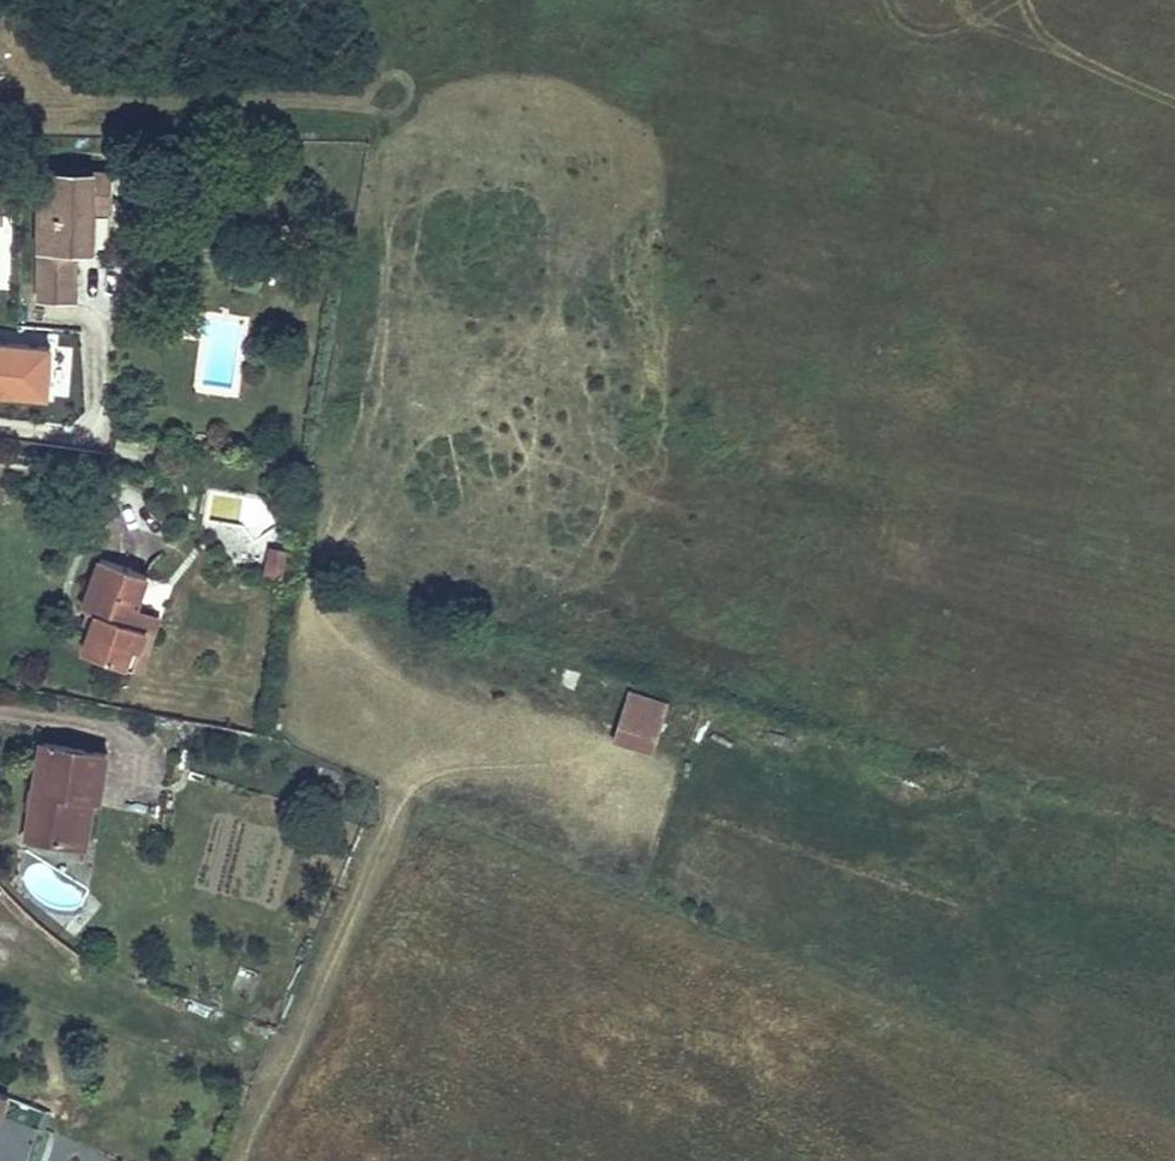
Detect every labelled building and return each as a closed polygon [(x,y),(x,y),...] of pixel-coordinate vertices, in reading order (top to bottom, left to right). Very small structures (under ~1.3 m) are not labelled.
[(38,208),(34,299),(68,300),(73,251),(87,251),(89,206),(104,207),(106,178),(55,174),(52,209),(38,208)] [(0,345),(0,395),(51,399),(55,350),(0,345)] [(293,553),(272,550),(267,575),(289,578),(293,553)] [(110,565),(99,615),(111,617),(104,657),(153,666),(160,625),(148,623),(157,572),(110,565)] [(626,687),(611,739),(653,751),(668,700),(626,687)] [(88,847),(104,758),(40,745),(24,835),(88,847)] [(18,1103),(0,1095),(0,1145),(18,1103)]
